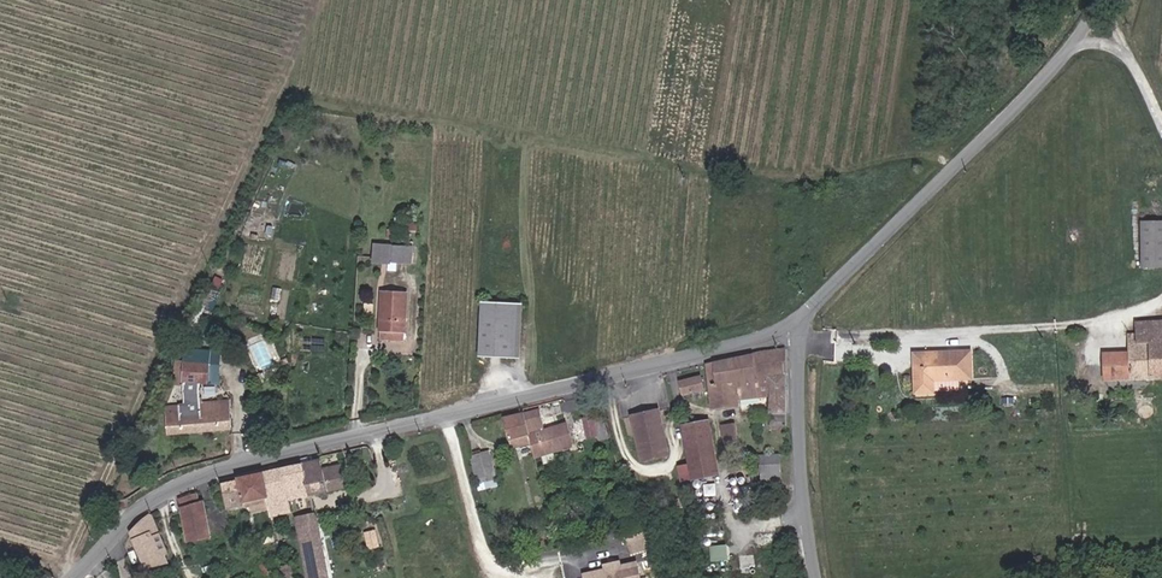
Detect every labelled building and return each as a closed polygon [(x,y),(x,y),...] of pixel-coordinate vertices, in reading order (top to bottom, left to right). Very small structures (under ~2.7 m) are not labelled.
[(368,189),(366,216),(376,217),(378,190),(368,189)] [(419,228),(419,219),(409,218),(408,227),(419,228)] [(1161,270),(1161,219),(1145,223),(1155,271),(1161,270)] [(415,245),(375,243),(375,256),(389,256),(389,264),(397,265),(398,257),(414,258),(415,245)] [(409,340),(411,291),(384,289),(381,339),(409,340)] [(486,356),(518,357),(520,298),(488,296),(486,356)] [(1161,335),(1161,320),(1143,321),(1144,330),(1144,336),(1161,335)] [(1144,336),(1144,330),(1130,331),(1130,349),(1122,349),(1123,375),(1161,373),(1161,335),(1144,336)] [(772,423),(789,423),(785,347),(708,367),(710,407),(734,406),(732,379),(738,379),(740,405),(770,404),(772,423)] [(972,376),(969,349),(913,354),(917,392),(960,388),(960,377),(972,376)] [(1106,375),(1123,375),(1122,349),(1105,350),(1106,375)] [(169,434),(232,427),(230,403),(199,405),(199,384),(208,384),(208,352),(182,353),(183,365),(176,365),(174,369),(174,384),(183,384),(185,406),(168,408),(169,434)] [(217,352),(208,352),(208,384),(217,384),(217,352)] [(973,388),(972,376),(960,377),(960,388),(973,388)] [(688,395),(703,393),(701,380),(686,382),(688,395)] [(648,457),(674,452),(662,408),(653,410),(653,408),(645,410),(645,412),(637,414),(648,457)] [(554,419),(551,420),(545,421),(543,409),(525,413),(529,435),(534,456),(573,449),(568,425),(556,428),(554,419)] [(505,439),(529,435),(524,413),(501,419),(505,439)] [(608,436),(604,415),(584,418),(588,440),(608,436)] [(684,482),(722,473),(709,419),(684,426),(692,463),(680,466),(684,482)] [(729,451),(742,448),(737,421),(722,425),(729,451)] [(764,475),(783,470),(779,452),(760,457),(764,475)] [(334,455),(297,463),(302,495),(355,484),(351,462),(336,465),(334,455)] [(484,480),(493,477),(488,455),(477,458),(484,480)] [(733,470),(746,467),(744,455),(730,458),(733,470)] [(297,463),(256,472),(262,511),(263,515),(304,506),(302,495),(297,463)] [(262,511),(256,472),(231,479),(231,481),(218,485),(222,507),(240,504),(240,506),(246,505),(247,513),(262,511)] [(199,494),(180,498),(191,542),(213,536),(205,503),(201,504),(199,494)] [(296,515),(307,577),(327,577),(317,517),(314,511),(296,515)] [(153,512),(133,532),(145,565),(167,559),(164,552),(158,549),(153,534),(160,531),(153,512)] [(160,531),(153,534),(158,549),(166,546),(160,531)] [(731,544),(712,545),(713,560),(731,559),(731,544)] [(640,565),(588,576),(588,577),(643,577),(640,565)] [(292,566),(283,567),(286,577),(294,577),(292,566)]
